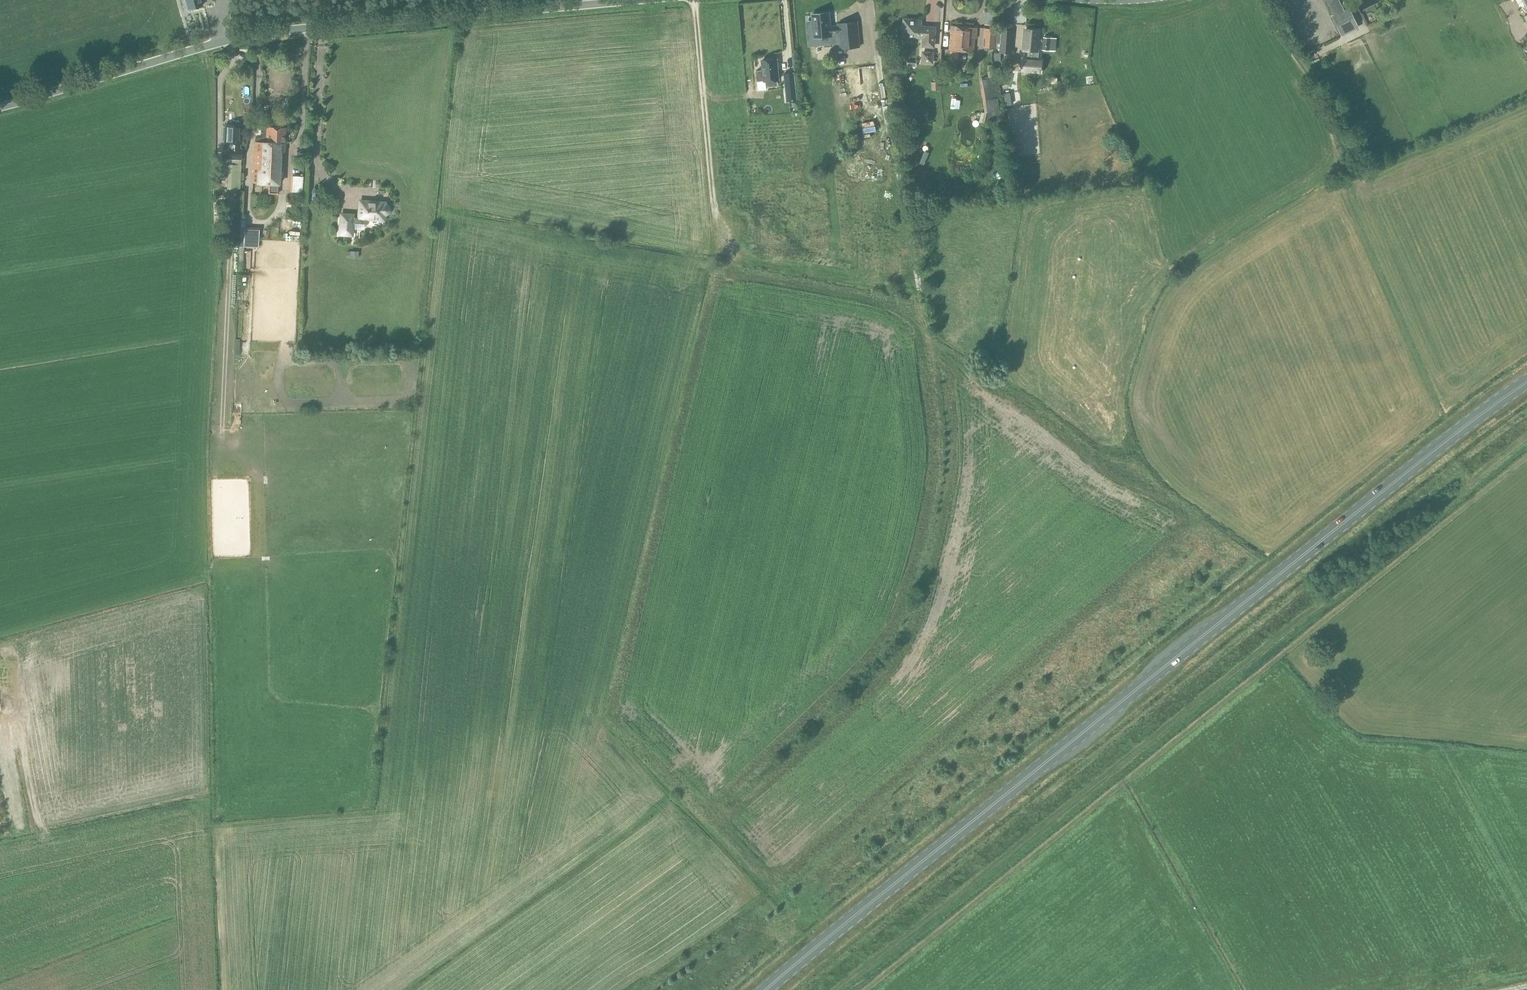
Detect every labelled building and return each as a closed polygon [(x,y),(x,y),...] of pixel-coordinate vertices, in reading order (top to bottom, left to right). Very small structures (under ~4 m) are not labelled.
[(189,9),(202,6),(201,0),(186,0),(189,9)] [(1328,2),(1333,13),(1344,7),(1340,0),(1327,0),(1328,2)] [(1359,25),(1350,9),(1334,17),(1342,34),(1359,25)] [(830,27),(828,13),(813,14),(815,37),(831,35),(831,34),(839,33),(840,48),(860,46),(858,21),(838,23),(838,26),(830,27)] [(904,20),(903,36),(924,37),(923,46),(933,46),(935,28),(920,27),(920,21),(904,20)] [(952,26),(950,49),(973,51),(974,38),(977,38),(977,28),(952,26)] [(997,29),(984,28),(983,47),(996,47),(997,29)] [(1011,53),(1013,30),(1001,29),(1000,52),(1003,52),(1011,53)] [(1022,58),(1021,71),(1041,73),(1042,60),(1039,60),(1040,51),(1037,50),(1039,30),(1025,29),(1024,49),(1028,49),(1028,59),(1022,58)] [(1043,37),(1042,49),(1050,50),(1051,37),(1043,37)] [(934,64),(935,52),(923,51),(922,63),(934,64)] [(235,54),(234,69),(245,69),(245,55),(235,54)] [(779,80),(776,59),(762,60),(763,70),(756,71),(757,81),(764,80),(764,81),(779,80)] [(997,98),(999,98),(993,65),(987,65),(988,70),(989,79),(981,80),(986,113),(983,112),(981,122),(987,123),(1001,120),(997,98)] [(796,88),(794,72),(784,73),(784,76),(787,76),(787,81),(785,81),(786,89),(796,88)] [(226,127),(223,127),(223,139),(225,139),(225,141),(232,141),(231,147),(229,147),(229,156),(241,157),(242,147),(240,147),(240,141),(242,141),(243,134),(241,133),(241,125),(226,125),(226,127)] [(285,127),(267,127),(267,142),(255,141),(253,182),(279,184),(281,143),(284,143),(285,127)] [(353,215),(341,214),(340,234),(352,235),(353,223),(368,224),(368,219),(384,220),(384,215),(388,213),(390,210),(388,206),(385,205),(385,203),(360,201),(359,218),(353,217),(353,215)] [(252,248),(252,235),(244,235),(244,248),(252,248)] [(244,346),(243,334),(235,335),(236,346),(244,346)]
